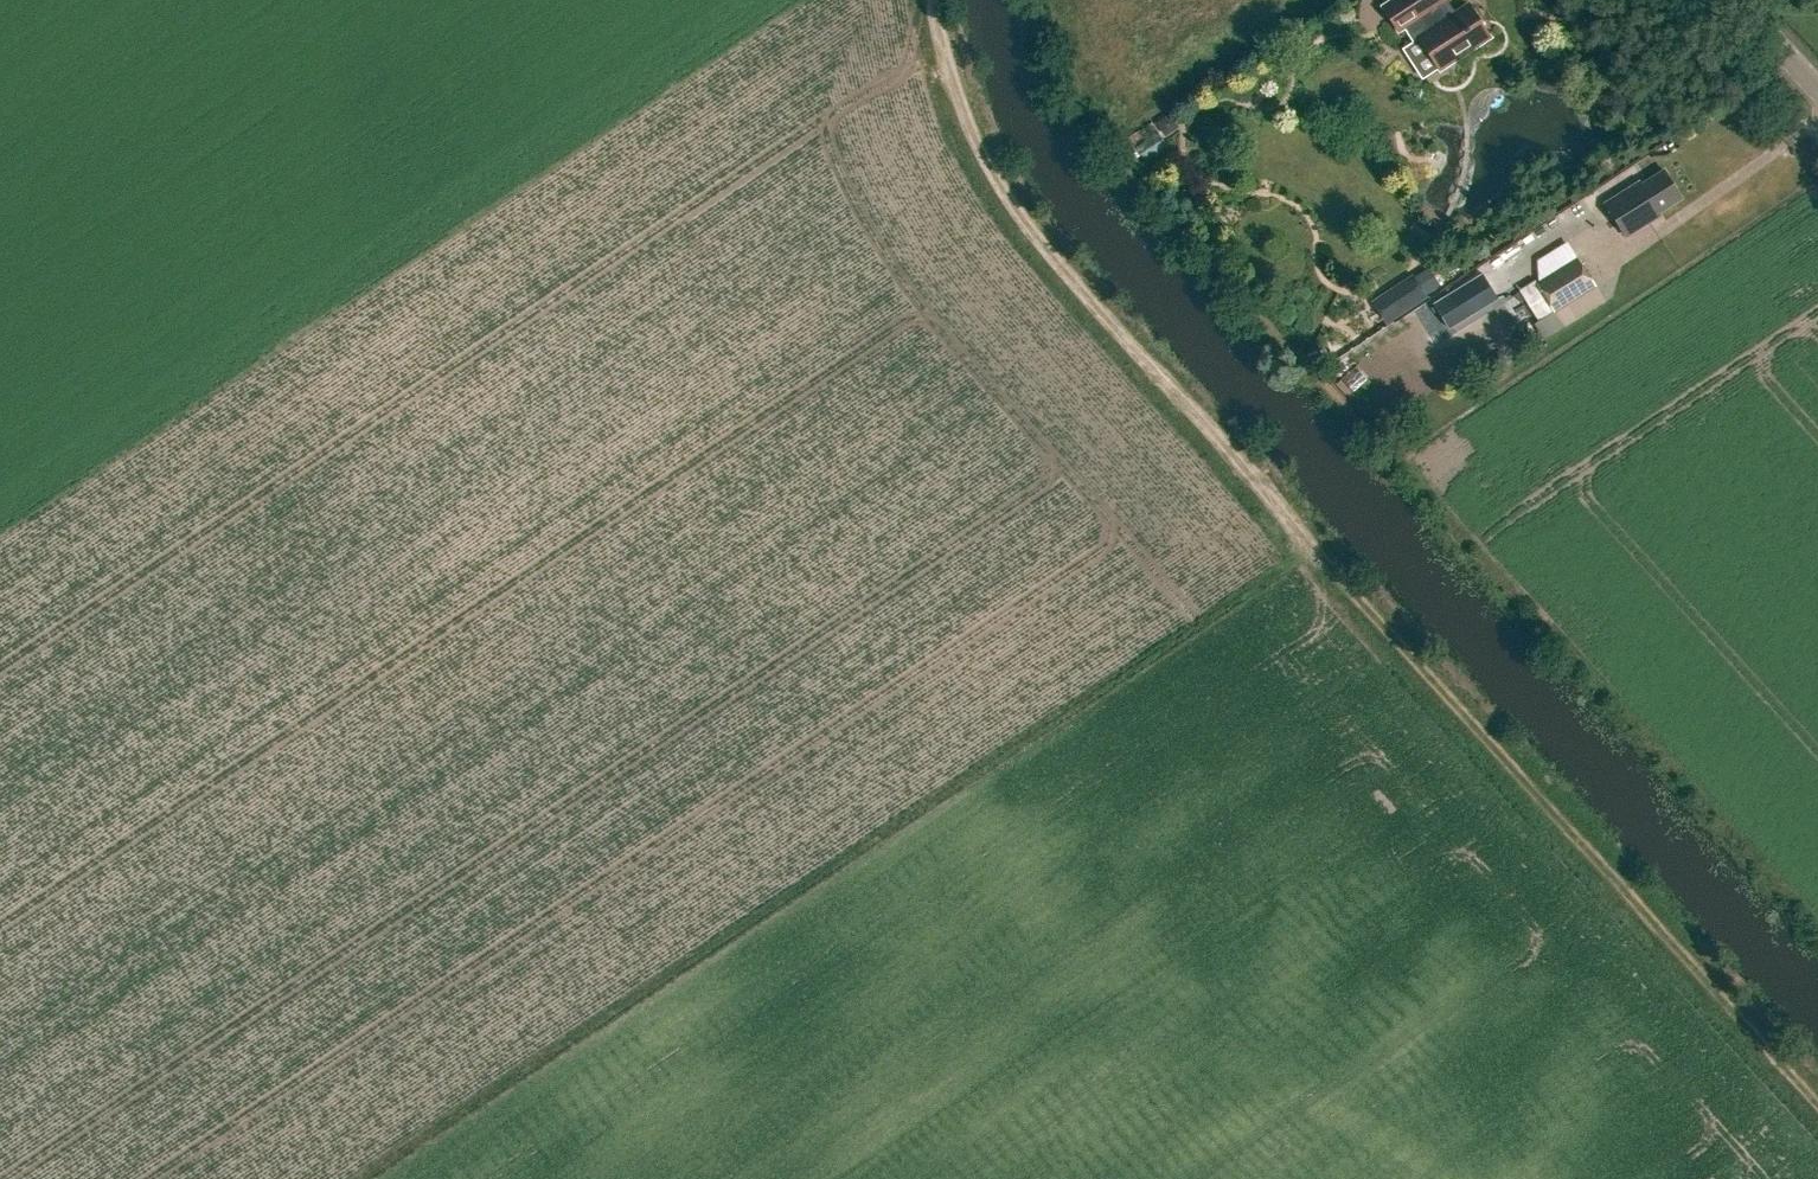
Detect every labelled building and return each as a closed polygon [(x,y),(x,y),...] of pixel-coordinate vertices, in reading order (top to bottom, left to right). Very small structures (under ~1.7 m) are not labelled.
[(1440,70),(1490,38),(1469,6),(1451,17),(1442,4),(1447,0),(1396,0),(1384,8),(1399,32),(1405,28),(1409,35),(1421,27),(1426,34),(1419,38),(1440,70)] [(1147,164),(1171,147),(1159,131),(1135,148),(1147,164)] [(1638,184),(1609,202),(1631,235),(1660,216),(1658,214),(1680,199),(1662,172),(1640,187),(1638,184)] [(1555,314),(1597,288),(1579,258),(1537,284),(1555,314)] [(1395,302),(1414,292),(1404,275),(1386,285),(1395,302)]
